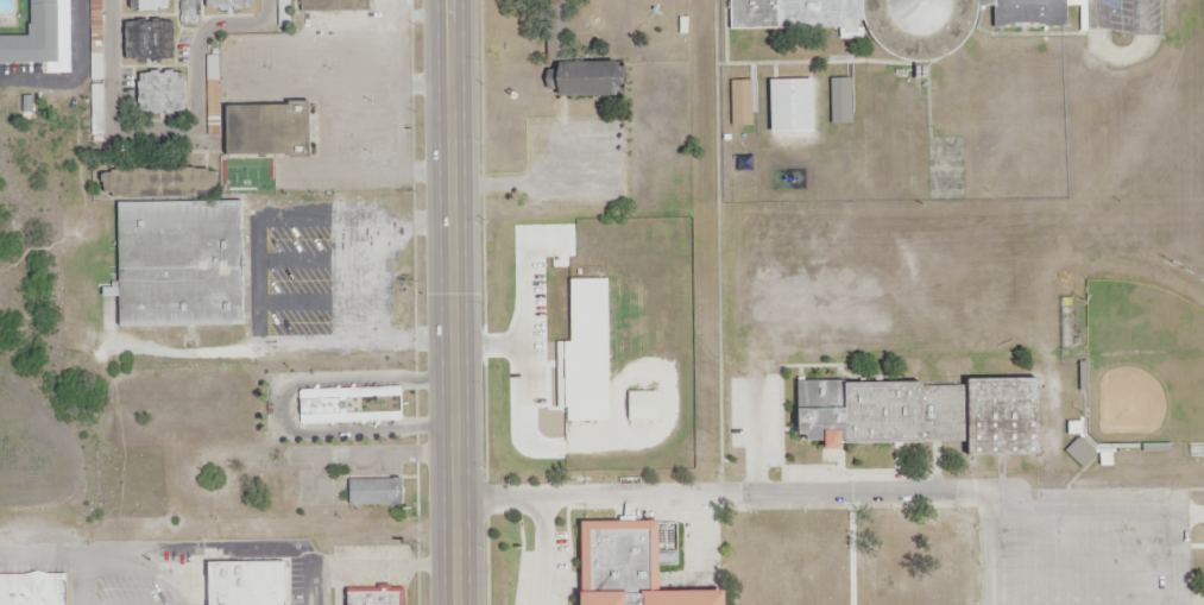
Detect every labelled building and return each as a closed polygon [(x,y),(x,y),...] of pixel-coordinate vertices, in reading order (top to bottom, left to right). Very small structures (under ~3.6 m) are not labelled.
[(104,0),(92,0),(92,79),(104,79),(104,0)] [(131,9),(170,9),(170,0),(131,0),(131,9)] [(183,25),(200,25),(200,0),(183,0),(183,25)] [(208,8),(257,7),(257,0),(208,0),(208,8)] [(291,25),(291,0),(280,0),(280,25),(291,25)] [(300,13),(368,13),(368,0),(299,0),(300,13)] [(731,30),(840,30),(840,38),(864,38),(864,25),(861,12),(861,0),(731,0),(731,30)] [(861,12),(861,0),(981,0),(981,6),(975,26),(964,44),(948,56),(929,63),(909,63),(890,56),(875,43),(864,25),(861,12)] [(981,0),(996,0),(1069,0),(1069,31),(996,31),(996,6),(981,6),(981,0)] [(62,63),(0,63),(0,37),(32,37),(32,5),(62,4),(62,63)] [(127,23),(127,61),(176,59),(175,23),(127,23)] [(562,64),(562,95),(625,95),(626,64),(562,64)] [(143,74),(143,111),(187,111),(187,74),(143,74)] [(828,80),(830,126),(849,126),(849,80),(828,80)] [(771,81),(771,132),(815,132),(815,81),(771,81)] [(731,83),(732,131),(750,130),(750,83),(731,83)] [(220,107),(222,162),(315,159),(314,101),(294,101),(294,106),(220,107)] [(114,204),(116,330),(246,328),(244,202),(114,204)] [(798,384),(799,448),(969,447),(969,456),(1040,455),(1039,382),(798,384)] [(301,390),(301,400),(361,399),(361,389),(301,390)] [(347,481),(348,504),(403,503),(402,479),(347,481)] [(581,604),(731,604),(731,585),(666,585),(666,556),(681,556),(681,521),(581,521),(581,604)] [(974,571),(935,571),(936,587),(855,588),(855,560),(823,560),(823,548),(751,549),(751,604),(974,604),(974,571)] [(204,604),(288,604),(288,563),(204,565),(204,604)] [(70,575),(0,577),(0,604),(70,604),(70,575)] [(346,604),(405,604),(405,591),(346,592),(346,604)]
